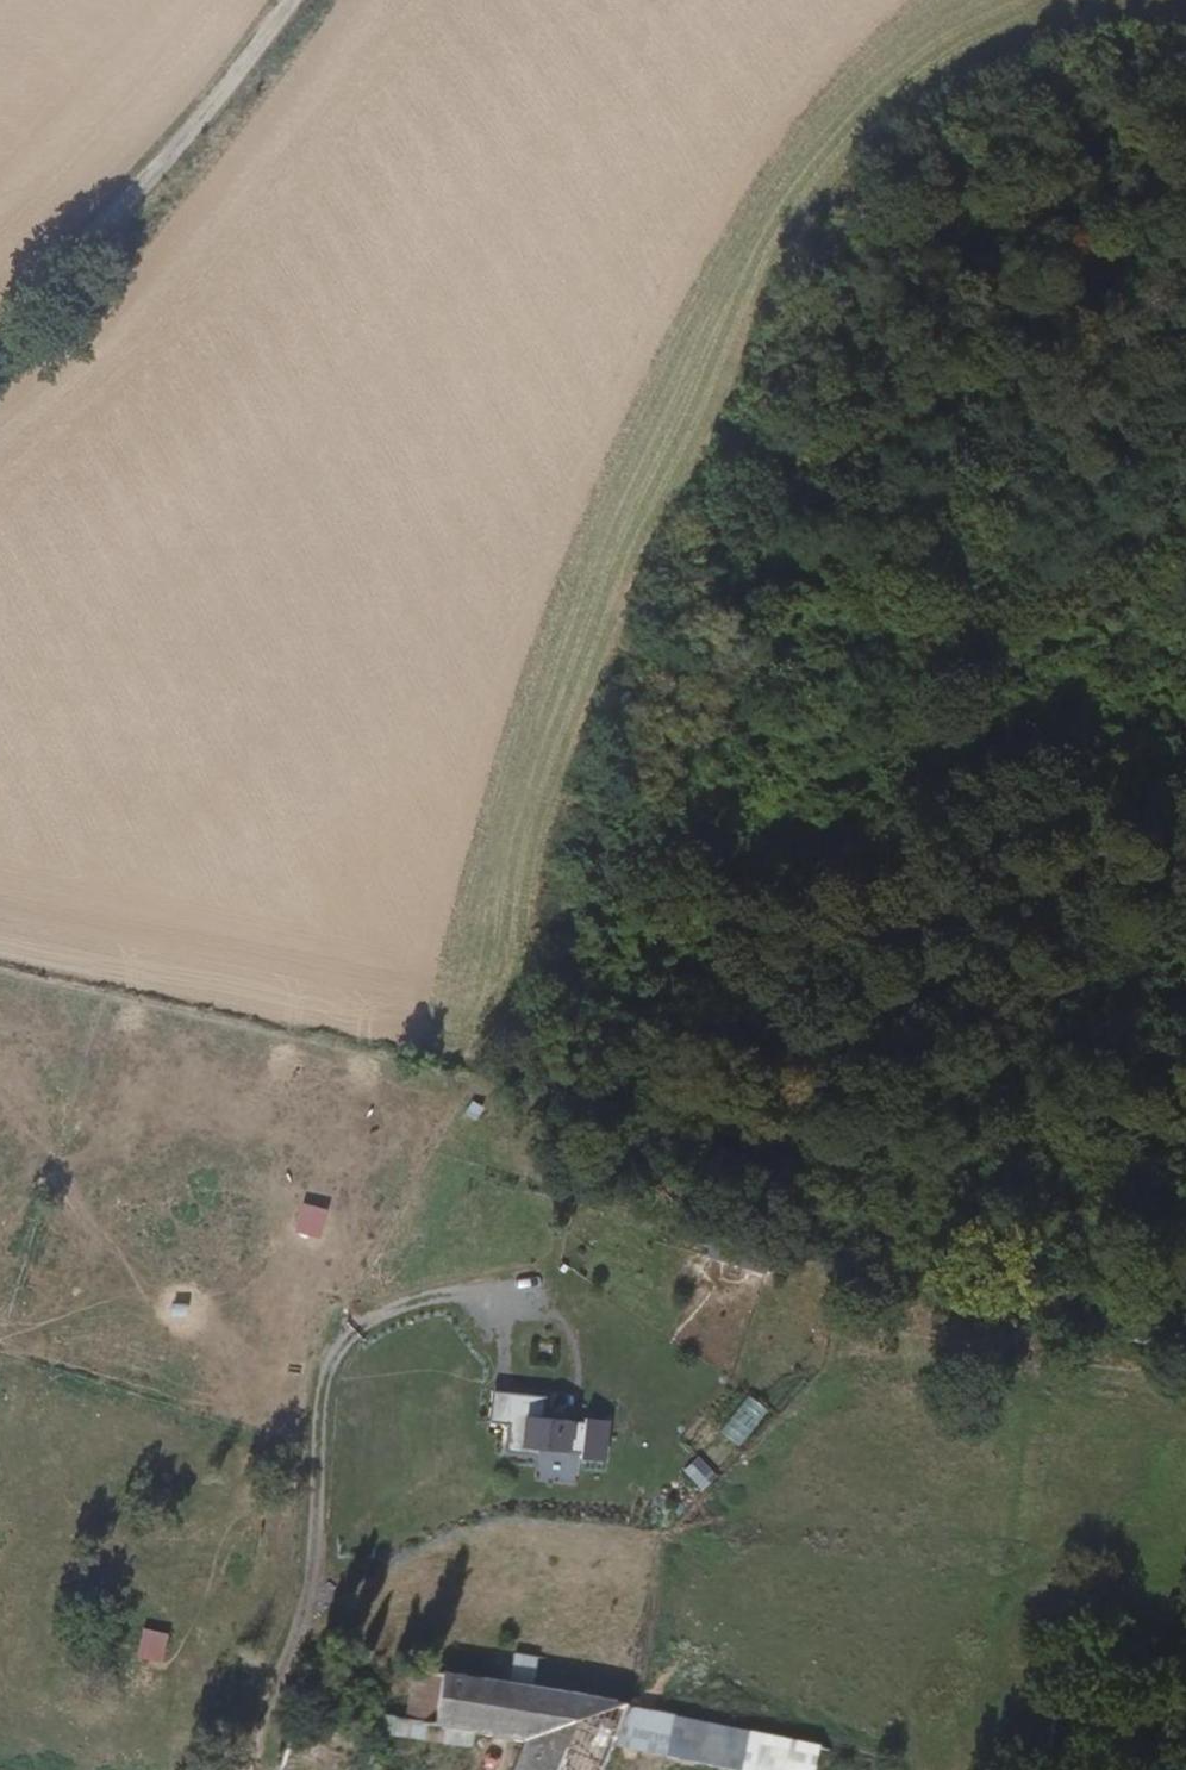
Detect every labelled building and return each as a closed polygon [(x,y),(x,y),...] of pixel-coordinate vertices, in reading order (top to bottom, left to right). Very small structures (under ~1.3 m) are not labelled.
[(293,1229),(320,1235),(327,1205),(300,1199),(293,1229)] [(747,1392),(720,1430),(740,1444),(768,1406),(747,1392)] [(509,1421),(506,1452),(536,1454),(534,1478),(583,1483),(585,1459),(603,1461),(606,1423),(540,1417),(542,1397),(494,1393),(492,1420),(509,1421)] [(138,1661),(162,1664),(167,1630),(142,1626),(138,1661)] [(615,1703),(431,1680),(423,1732),(518,1746),(508,1769),(595,1769),(606,1744),(615,1703)] [(615,1703),(606,1744),(723,1769),(811,1769),(816,1747),(615,1703)] [(279,1769),(313,1769),(322,1740),(291,1731),(279,1769)]
